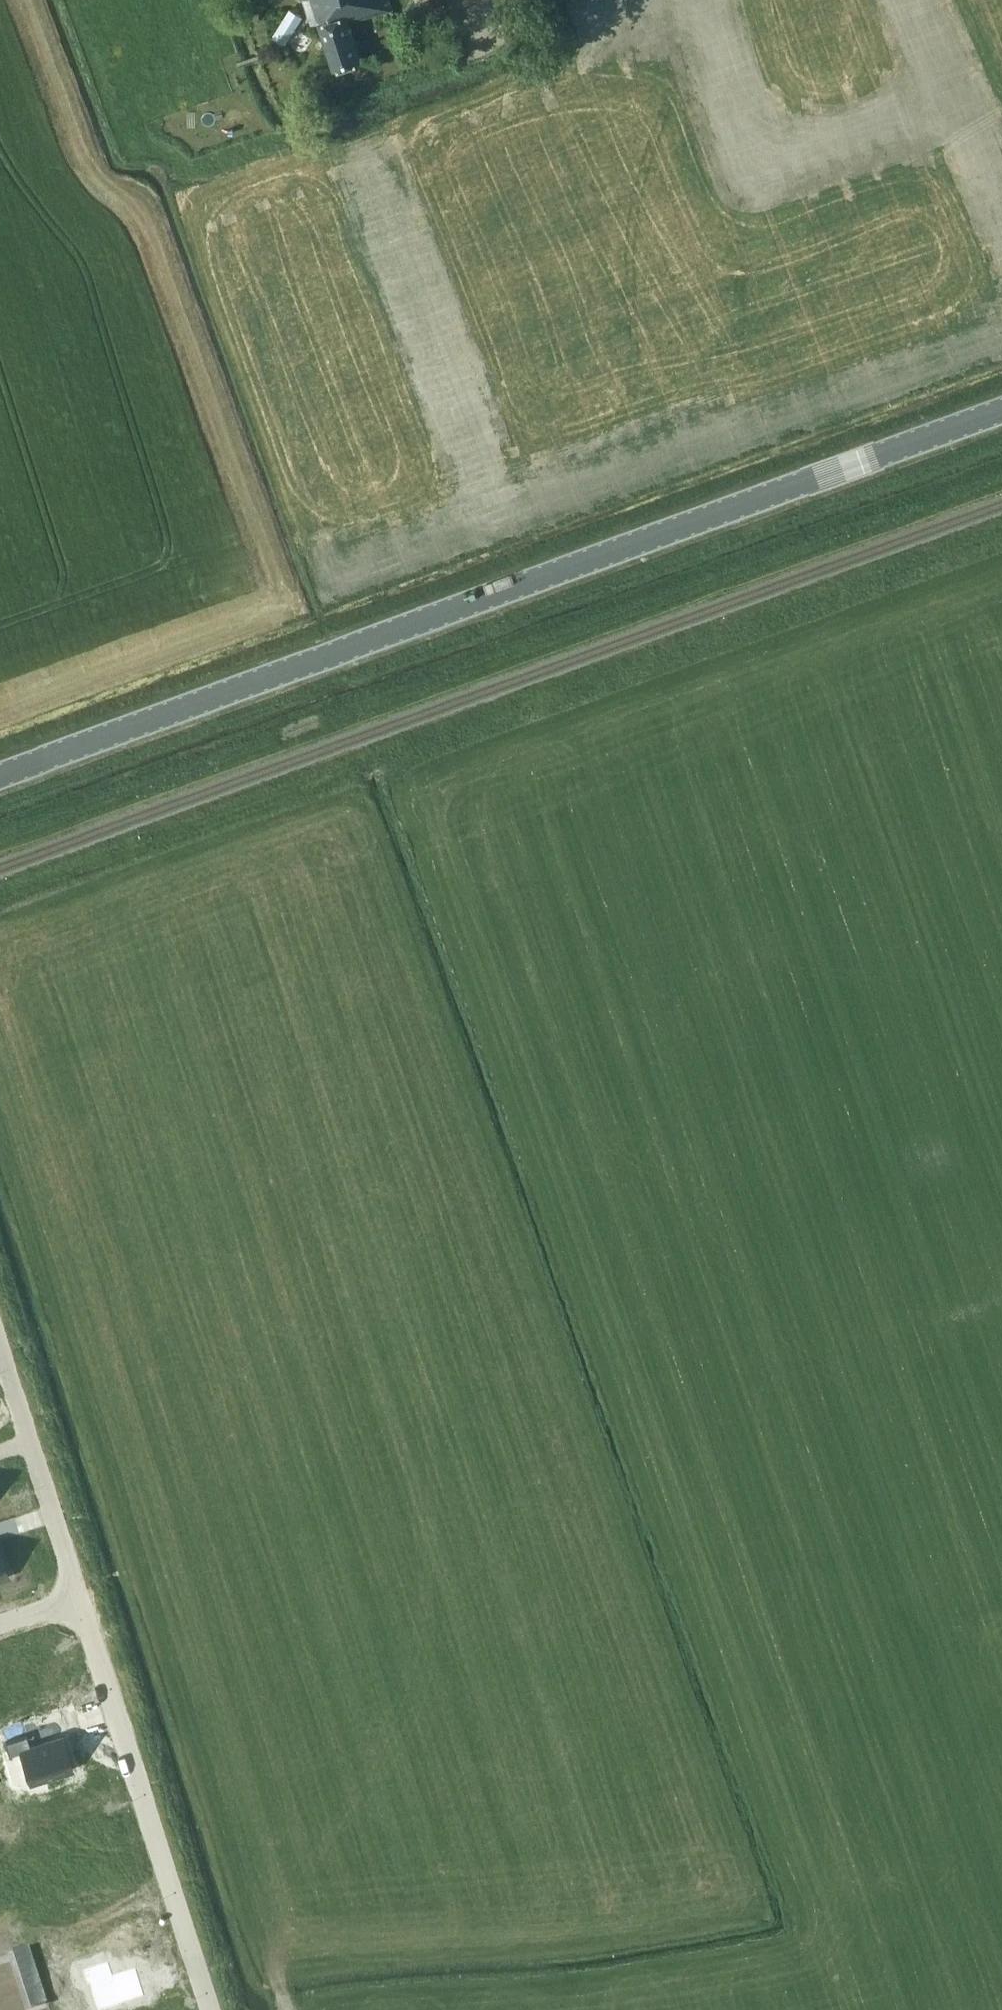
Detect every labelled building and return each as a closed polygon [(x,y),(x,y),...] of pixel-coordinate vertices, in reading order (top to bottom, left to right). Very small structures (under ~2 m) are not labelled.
[(312,22),(318,20),(333,67),(362,58),(350,20),(395,6),(393,0),(305,0),(312,22)] [(294,28),(301,16),(291,9),(284,21),(294,28)] [(27,1734),(5,1741),(9,1754),(20,1750),(31,1782),(73,1768),(62,1735),(30,1746),(27,1734)] [(13,1952),(25,1990),(40,1985),(28,1947),(13,1952)] [(84,1969),(88,1983),(90,1982),(99,2009),(102,2009),(145,1996),(136,1968),(113,1975),(109,1962),(84,1969)]
